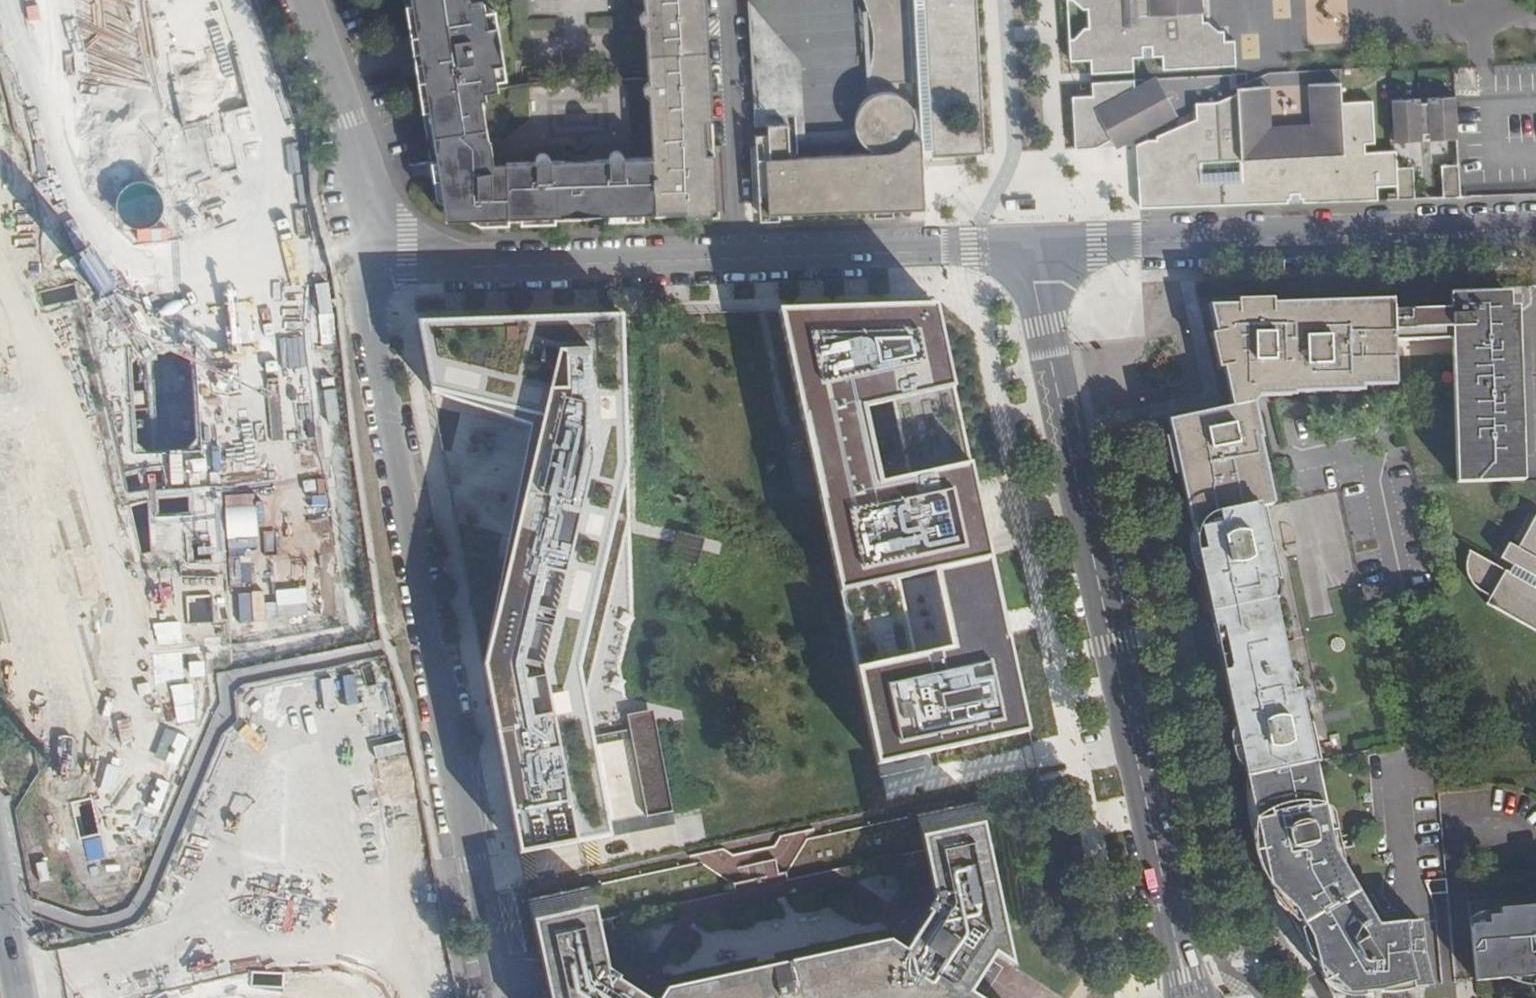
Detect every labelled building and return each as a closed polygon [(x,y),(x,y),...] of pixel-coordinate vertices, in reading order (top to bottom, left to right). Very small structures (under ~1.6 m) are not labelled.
[(416,35),(423,77),(447,220),(655,212),(652,159),(491,166),(480,103),(484,102),(483,93),(497,92),(493,62),(502,61),(497,27),(487,28),(483,8),(470,9),(468,0),(410,0),(416,35)] [(652,159),(655,212),(688,211),(691,214),(718,212),(715,153),(708,153),(706,121),(714,121),(708,0),(643,0),(652,159)] [(796,60),(747,3),(753,103),(756,157),(759,214),(852,211),(926,209),(924,156),(984,156),(981,96),(976,0),(859,0),(863,85),(919,82),(921,119),(911,119),(910,115),(909,110),(906,105),(903,101),(898,97),(893,94),(889,92),(884,92),(880,92),(875,92),(869,94),(864,97),(859,101),(857,105),(854,109),(852,114),(852,119),(852,124),(853,128),(854,133),(856,138),(861,143),(806,147),(802,77),(801,73),(801,68),(799,63),(796,60)] [(1081,8),(1086,8),(1087,28),(1082,28),(1070,40),(1071,60),(1089,59),(1090,73),(1133,71),(1132,57),(1142,57),(1141,47),(1150,46),(1151,56),(1162,55),(1162,69),(1234,65),(1233,41),(1223,41),(1223,31),(1215,31),(1207,21),(1202,21),(1201,6),(1200,0),(1071,0),(1081,8)] [(423,77),(416,35),(411,36),(418,78),(423,77)] [(1141,47),(1142,57),(1143,84),(1152,79),(1151,56),(1150,46),(1141,47)] [(1091,94),(1072,95),(1075,147),(1100,146),(1110,139),(1114,146),(1173,115),(1154,78),(1152,79),(1143,84),(1134,89),(1134,80),(1090,83),(1091,94)] [(1376,186),(1396,185),(1396,167),(1395,149),(1364,151),(1364,144),(1373,143),(1371,100),(1340,102),(1339,82),(1308,84),(1310,125),(1270,127),(1268,86),(1235,88),(1236,94),(1216,102),(1196,102),(1196,118),(1135,146),(1137,174),(1139,208),(1287,202),(1286,199),(1289,199),(1289,193),(1298,193),(1298,198),(1302,198),(1303,202),(1376,199),(1376,186)] [(1418,98),(1391,100),(1394,141),(1420,140),(1420,133),(1428,133),(1429,139),(1455,138),(1453,96),(1426,98),(1426,102),(1418,103),(1418,98)] [(1442,197),(1459,196),(1457,164),(1440,165),(1442,197)] [(1412,166),(1396,167),(1396,185),(1397,198),(1413,197),(1412,166)] [(1274,504),(1263,455),(1268,453),(1257,402),(1260,399),(1310,397),(1310,394),(1362,393),(1361,388),(1397,387),(1396,385),(1396,362),(1394,311),(1394,302),(1276,306),(1275,301),(1243,302),(1243,307),(1211,307),(1217,336),(1212,337),(1217,369),(1224,369),(1231,409),(1172,425),(1173,432),(1174,438),(1168,440),(1175,472),(1181,470),(1186,498),(1191,523),(1260,508),(1274,504)] [(970,459),(885,478),(869,405),(955,388),(937,306),(802,310),(779,311),(840,592),(937,570),(992,559),(989,544),(986,529),(975,481),(970,459)] [(1394,311),(1396,362),(1456,361),(1459,483),(1524,481),(1519,307),(1394,311)] [(630,526),(628,449),(623,316),(516,320),(444,322),(418,323),(429,382),(432,394),(544,419),(484,667),(520,855),(573,845),(612,836),(594,747),(632,740),(647,817),(674,812),(656,716),(629,722),(618,668),(633,616),(630,526)] [(1314,461),(1294,462),(1295,477),(1315,477),(1314,461)] [(1341,490),(1274,504),(1260,508),(1276,579),(1268,582),(1292,692),(1301,690),(1316,762),(1397,744),(1367,610),(1341,490)] [(1247,776),(1316,762),(1301,690),(1292,692),(1268,582),(1276,579),(1260,508),(1191,523),(1186,524),(1190,544),(1196,569),(1203,575),(1206,589),(1217,640),(1220,652),(1235,725),(1242,753),(1247,776)] [(1518,551),(1511,547),(1500,566),(1477,553),(1474,553),(1470,557),(1465,563),(1464,571),(1464,576),(1468,583),(1472,590),(1489,600),(1484,608),(1535,638),(1535,519),(1518,551)] [(673,560),(696,561),(697,539),(675,537),(673,560)] [(932,753),(1030,732),(1014,660),(1009,634),(1006,622),(1003,610),(992,559),(937,570),(953,644),(854,666),(875,765),(932,753)] [(1327,809),(1316,762),(1247,776),(1258,823),(1267,864),(1271,887),(1294,909),(1298,914),(1302,921),(1306,927),(1361,898),(1337,855),(1327,809)] [(997,955),(1016,968),(979,802),(917,815),(925,854),(788,883),(787,875),(734,886),(735,894),(593,924),(585,888),(524,900),(546,997),(979,997),(972,994),(977,987),(993,961),(997,955)] [(1361,898),(1306,927),(1311,936),(1313,941),(1316,952),(1321,970),(1337,986),(1345,993),(1378,991),(1409,982),(1410,987),(1428,986),(1422,957),(1419,924),(1401,925),(1377,927),(1361,898)] [(1497,906),(1498,912),(1489,913),(1489,911),(1487,910),(1485,909),(1480,910),(1477,910),(1475,912),(1472,913),(1470,915),(1469,918),(1468,921),(1468,923),(1470,923),(1475,982),(1512,978),(1519,981),(1530,985),(1534,986),(1535,986),(1535,903),(1497,906)] [(1004,968),(993,961),(977,987),(988,994),(1004,968)]
